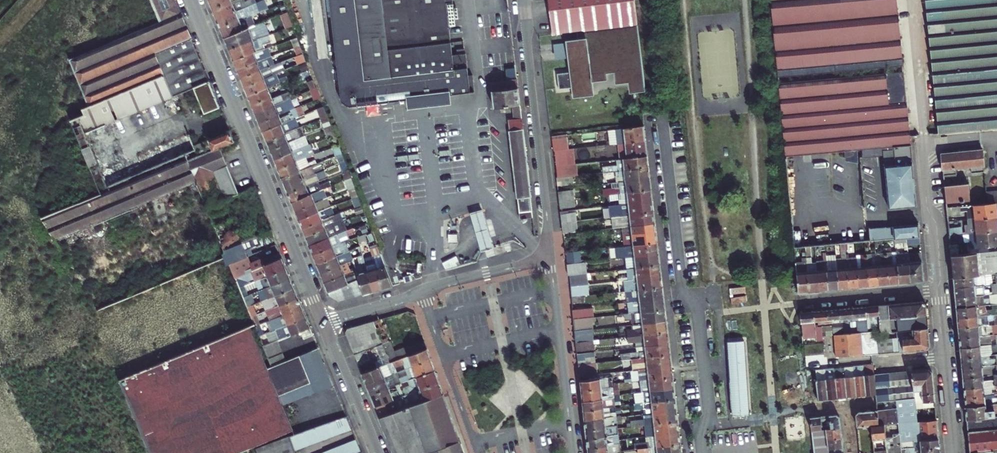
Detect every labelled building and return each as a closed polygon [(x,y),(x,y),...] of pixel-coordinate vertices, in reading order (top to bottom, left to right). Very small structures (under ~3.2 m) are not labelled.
[(143,154),(100,172),(85,135),(128,117),(194,89),(205,115),(219,109),(202,66),(175,0),(151,0),(161,24),(70,62),(80,85),(89,109),(82,112),(85,119),(71,125),(100,196),(40,220),(53,241),(195,185),(205,207),(238,195),(219,149),(233,144),(229,132),(202,143),(204,149),(198,152),(200,157),(186,162),(184,157),(195,152),(188,135),(143,154)] [(211,11),(231,3),(230,0),(210,0),(207,1),(211,11)] [(443,1),(451,0),(328,0),(339,102),(346,107),(383,103),(409,100),(412,104),(416,99),(437,97),(443,100),(445,96),(472,93),(473,93),(471,76),(466,77),(464,54),(451,56),(447,20),(453,19),(451,2),(443,3),(443,1)] [(637,28),(633,0),(546,0),(551,38),(576,35),(637,28)] [(895,0),(766,0),(768,43),(780,160),(862,152),(882,150),(883,159),(888,212),(916,209),(895,0)] [(939,137),(996,131),(996,0),(926,0),(939,137)] [(211,11),(215,21),(246,7),(244,3),(233,7),(231,3),(211,11)] [(215,21),(219,31),(250,18),(246,7),(215,21)] [(250,18),(219,31),(223,40),(239,33),(248,29),(252,28),(254,27),(262,23),(264,22),(260,13),(250,18)] [(254,27),(252,28),(254,31),(264,26),(262,23),(254,27)] [(644,89),(637,28),(576,35),(577,47),(569,48),(566,46),(552,48),(554,63),(569,61),(571,75),(556,77),(558,93),(572,91),(574,101),(592,99),(590,81),(603,79),(603,72),(615,71),(616,82),(629,81),(630,91),(644,89)] [(223,40),(228,52),(253,41),(248,29),(239,33),(223,40)] [(228,52),(232,62),(258,51),(262,50),(265,48),(260,39),(253,41),(228,52)] [(232,62),(236,70),(256,62),(263,60),(269,57),(265,48),(262,50),(264,54),(261,56),(258,51),(232,62)] [(256,62),(236,70),(239,79),(259,71),(268,68),(273,66),(269,57),(263,60),(265,63),(257,66),(256,62)] [(239,79),(243,88),(262,80),(279,73),(278,71),(281,69),(278,64),(273,66),(268,68),(269,71),(261,75),(259,71),(239,79)] [(504,70),(506,82),(515,81),(513,69),(504,70)] [(243,88),(246,97),(266,89),(278,84),(276,81),(274,82),(273,81),(264,84),(262,80),(243,88)] [(517,215),(530,213),(524,163),(515,81),(506,82),(489,84),(492,110),(510,108),(513,133),(507,134),(517,215)] [(246,97),(253,114),(273,106),(283,103),(280,97),(271,100),(266,89),(246,97)] [(405,101),(406,110),(450,105),(449,96),(445,96),(443,100),(437,97),(416,99),(412,104),(409,100),(405,101)] [(253,114),(257,124),(277,116),(289,111),(291,110),(293,109),(296,108),(294,105),(284,109),(283,106),(275,110),(273,106),(253,114)] [(257,124),(261,134),(290,122),(295,120),(298,118),(293,109),(291,110),(289,111),(291,117),(288,119),(287,117),(279,120),(277,116),(257,124)] [(100,172),(143,154),(128,117),(85,135),(100,172)] [(290,122),(261,134),(265,143),(289,133),(286,127),(291,124),(290,122)] [(616,132),(617,148),(645,144),(643,129),(616,132)] [(265,143),(268,152),(291,142),(289,137),(296,134),(295,130),(289,133),(265,143)] [(610,148),(617,148),(616,132),(609,133),(610,148)] [(268,152),(272,161),(297,151),(294,145),(300,143),(298,139),(291,142),(268,152)] [(550,140),(551,155),(553,155),(566,154),(565,139),(550,140)] [(617,148),(619,162),(647,158),(645,144),(617,148)] [(882,150),(862,152),(863,161),(883,159),(882,150)] [(297,151),(272,161),(276,170),(305,158),(304,154),(299,156),(297,151)] [(982,152),(941,156),(943,179),(956,177),(955,171),(971,170),(971,176),(984,174),(982,152)] [(553,155),(554,169),(573,167),(571,153),(566,154),(553,155)] [(305,158),(276,170),(277,174),(280,179),(298,172),(304,170),(302,164),(307,162),(305,158)] [(613,162),(615,174),(648,170),(647,158),(619,162),(613,162)] [(554,169),(556,181),(570,179),(576,179),(574,167),(573,167),(554,169)] [(624,179),(625,183),(649,180),(648,170),(615,174),(616,180),(624,179)] [(280,179),(283,188),(313,176),(310,171),(300,175),(298,172),(280,179)] [(283,188),(286,195),(312,185),(316,183),(315,181),(323,178),(321,172),(313,176),(283,188)] [(555,181),(556,190),(571,188),(570,179),(556,181),(555,181)] [(617,191),(618,196),(651,192),(649,180),(625,183),(625,190),(617,191)] [(946,205),(959,204),(960,206),(964,205),(964,203),(969,203),(968,186),(950,188),(950,182),(943,182),(946,205)] [(312,185),(286,195),(289,203),(309,196),(323,190),(322,186),(314,189),(312,185)] [(627,200),(628,206),(652,203),(651,192),(618,196),(618,202),(627,200)] [(556,196),(557,204),(572,202),(571,194),(556,196)] [(289,203),(293,213),(313,205),(309,196),(289,203)] [(572,210),(572,202),(557,204),(558,212),(572,210)] [(610,208),(611,219),(620,218),(653,214),(652,203),(628,206),(610,208)] [(293,213),(297,222),(317,213),(328,209),(327,207),(324,208),(322,206),(315,208),(313,205),(293,213)] [(973,213),(974,222),(996,220),(995,206),(966,208),(967,213),(973,213)] [(483,211),(469,214),(480,254),(494,250),(483,211)] [(317,213),(297,222),(300,230),(320,222),(326,220),(324,215),(318,217),(317,213)] [(620,218),(622,230),(655,226),(654,218),(653,214),(620,218)] [(366,224),(363,215),(358,217),(361,226),(366,224)] [(559,216),(560,226),(575,224),(574,215),(559,216)] [(976,237),(996,235),(996,225),(996,220),(974,222),(968,223),(968,228),(975,227),(976,237)] [(320,222),(300,230),(304,239),(324,231),(330,229),(328,224),(322,226),(320,222)] [(370,233),(366,224),(361,226),(365,235),(370,233)] [(560,226),(561,238),(576,236),(575,224),(560,226)] [(622,230),(623,238),(656,234),(655,226),(622,230)] [(871,245),(906,242),(919,241),(918,227),(869,232),(871,245)] [(334,230),(336,236),(338,235),(342,234),(339,228),(334,230)] [(324,231),(304,239),(307,248),(327,240),(334,237),(332,233),(326,235),(324,231)] [(623,238),(624,249),(657,245),(656,234),(623,238)] [(976,237),(970,237),(970,242),(976,241),(977,251),(996,249),(996,235),(976,237)] [(327,240),(307,248),(311,257),(331,249),(336,247),(334,241),(328,243),(327,240)] [(906,242),(907,249),(919,248),(919,241),(906,242)] [(229,266),(246,259),(240,245),(222,252),(229,266)] [(616,261),(625,260),(658,257),(657,245),(624,249),(615,250),(616,261)] [(229,266),(235,278),(280,260),(275,247),(246,259),(229,266)] [(311,257),(315,266),(335,259),(331,249),(311,257)] [(896,253),(897,267),(899,286),(911,286),(908,266),(900,267),(899,253),(896,253)] [(953,281),(996,276),(996,254),(951,259),(953,281)] [(370,258),(372,264),(375,270),(381,291),(388,289),(391,288),(378,255),(370,258)] [(876,257),(876,259),(879,288),(889,287),(886,258),(886,256),(876,257)] [(908,257),(908,266),(911,286),(923,284),(920,256),(908,257)] [(625,260),(627,272),(659,268),(658,257),(625,260)] [(866,258),(866,260),(870,289),(879,288),(876,259),(876,257),(866,258)] [(565,260),(566,266),(579,265),(578,258),(565,260)] [(836,266),(838,292),(848,291),(846,266),(845,258),(842,259),(842,266),(836,266)] [(846,266),(848,291),(859,290),(856,261),(848,261),(848,258),(845,258),(846,266)] [(855,259),(856,261),(859,290),(870,289),(866,260),(866,258),(855,259)] [(315,266),(318,275),(339,267),(343,266),(351,263),(350,259),(338,264),(335,259),(315,266)] [(363,265),(365,273),(375,270),(372,264),(368,265),(366,259),(361,260),(363,265)] [(235,278),(239,289),(285,270),(283,265),(280,260),(235,278)] [(825,263),(828,293),(838,292),(836,266),(835,262),(825,263)] [(818,294),(828,293),(825,263),(815,264),(816,274),(818,294)] [(565,267),(566,279),(585,277),(586,277),(585,265),(565,267)] [(796,296),(808,295),(807,275),(806,269),(806,265),(791,266),(796,296)] [(339,267),(318,275),(322,285),(343,277),(347,275),(343,266),(339,267)] [(897,267),(887,268),(889,287),(899,286),(897,267)] [(627,272),(628,283),(661,279),(659,268),(627,272)] [(243,299),(289,280),(285,270),(239,289),(243,299)] [(375,270),(365,273),(372,293),(381,291),(375,270)] [(372,293),(365,273),(355,276),(357,282),(362,297),(372,293)] [(807,275),(808,295),(818,294),(816,274),(807,275)] [(953,281),(954,291),(996,287),(996,276),(953,281)] [(322,285),(326,294),(347,287),(343,277),(322,285)] [(568,279),(569,290),(587,288),(585,277),(568,279)] [(624,294),(630,294),(662,290),(661,279),(628,283),(623,283),(624,294)] [(249,308),(267,301),(293,290),(289,280),(243,299),(247,309),(249,308)] [(326,294),(329,301),(330,303),(334,305),(362,297),(357,282),(347,287),(326,294)] [(954,291),(955,301),(996,297),(996,287),(954,291)] [(588,299),(587,288),(569,290),(570,301),(584,299),(588,299)] [(267,301),(271,310),(297,300),(293,290),(267,301)] [(631,305),(639,304),(663,301),(662,290),(630,294),(624,294),(625,300),(626,300),(627,305),(631,305)] [(955,311),(996,307),(996,297),(955,301),(955,311)] [(584,299),(570,301),(571,309),(585,308),(584,299)] [(267,315),(270,323),(301,310),(297,300),(271,310),(253,318),(251,318),(252,327),(253,329),(257,328),(254,320),(267,315)] [(631,305),(632,316),(665,312),(663,301),(639,304),(631,305)] [(876,336),(881,336),(896,334),(927,331),(925,306),(922,304),(879,308),(880,321),(879,321),(874,321),(876,336)] [(957,322),(996,318),(996,307),(955,311),(957,322)] [(865,309),(866,322),(874,321),(879,321),(880,321),(879,308),(865,309)] [(851,311),(853,324),(866,322),(865,309),(851,311)] [(301,310),(270,323),(274,332),(305,319),(301,310)] [(841,324),(853,324),(851,311),(839,312),(841,324)] [(634,328),(642,326),(666,323),(665,318),(665,312),(632,316),(634,328)] [(827,313),(828,326),(841,324),(839,312),(827,313)] [(571,315),(572,323),(590,321),(591,321),(590,313),(571,315)] [(814,314),(815,327),(821,326),(828,326),(827,313),(814,314)] [(814,314),(799,315),(800,328),(815,327),(814,314)] [(372,319),(378,335),(380,342),(384,341),(376,318),(372,319)] [(957,332),(996,328),(996,318),(957,322),(957,332)] [(305,319),(274,332),(270,333),(273,340),(264,343),(261,337),(257,339),(261,349),(281,340),(299,334),(309,330),(305,319)] [(372,319),(364,321),(371,338),(378,335),(372,319)] [(354,323),(361,341),(371,338),(364,321),(354,323)] [(572,323),(573,335),(587,333),(591,333),(590,321),(572,323)] [(874,321),(866,322),(867,335),(868,337),(876,336),(874,321)] [(361,341),(354,323),(341,327),(348,345),(361,341)] [(634,333),(635,338),(667,334),(666,323),(642,326),(643,332),(634,333)] [(823,344),(821,326),(815,327),(817,344),(823,344)] [(117,380),(147,452),(240,452),(293,432),(280,406),(310,385),(298,358),(289,361),(267,368),(252,327),(134,376),(133,374),(117,380)] [(800,328),(802,342),(812,341),(813,344),(817,344),(815,327),(800,328)] [(958,342),(996,337),(996,328),(957,332),(958,342)] [(309,330),(299,334),(302,342),(312,337),(309,330)] [(927,352),(929,347),(928,340),(927,331),(896,334),(897,341),(877,343),(878,357),(927,352)] [(573,335),(574,346),(588,344),(587,333),(573,335)] [(644,343),(645,348),(669,346),(667,334),(635,338),(635,344),(644,343)] [(348,345),(351,352),(380,342),(378,335),(371,338),(361,341),(348,345)] [(852,360),(878,357),(876,336),(868,337),(867,335),(833,338),(836,360),(852,358),(852,360)] [(959,352),(996,348),(996,337),(958,342),(959,352)] [(289,361),(281,340),(261,349),(267,368),(289,361)] [(408,345),(411,352),(425,347),(423,340),(408,345)] [(351,352),(355,362),(383,351),(380,342),(351,352)] [(574,346),(575,355),(592,353),(591,344),(588,344),(574,346)] [(746,344),(729,345),(734,419),(750,418),(746,344)] [(385,353),(388,361),(411,352),(408,345),(385,353)] [(628,357),(628,362),(670,357),(669,346),(645,348),(646,354),(637,355),(628,357)] [(401,362),(403,368),(429,358),(425,347),(411,352),(388,361),(392,372),(396,370),(394,365),(401,362)] [(960,361),(996,358),(996,348),(959,352),(960,361)] [(332,387),(317,351),(298,358),(310,385),(280,406),(281,408),(332,387)] [(671,368),(670,357),(628,362),(624,363),(624,368),(640,366),(640,372),(671,368)] [(396,382),(402,380),(432,367),(429,358),(403,368),(405,373),(398,375),(396,370),(392,372),(396,382)] [(593,358),(576,360),(577,368),(594,366),(593,358)] [(961,371),(996,368),(996,358),(960,361),(961,371)] [(359,372),(364,383),(392,372),(388,361),(359,372)] [(594,366),(577,368),(578,380),(596,378),(594,366)] [(404,392),(437,380),(432,367),(402,380),(404,385),(402,386),(404,392)] [(639,372),(640,384),(673,379),(671,368),(640,372),(639,372)] [(854,379),(856,399),(866,398),(863,368),(853,369),(854,379)] [(872,368),(863,368),(866,398),(876,397),(873,378),(872,368)] [(981,380),(991,379),(996,378),(996,368),(961,371),(962,380),(962,382),(981,380)] [(843,370),(844,380),(846,400),(856,399),(854,379),(853,369),(843,370)] [(834,371),(835,381),(837,401),(846,400),(844,380),(843,370),(834,371)] [(834,371),(824,372),(827,402),(837,401),(835,381),(834,371)] [(364,383),(368,393),(387,386),(393,383),(396,382),(392,372),(364,383)] [(827,402),(824,372),(814,373),(815,383),(817,403),(827,402)] [(928,373),(912,374),(914,393),(915,402),(915,406),(934,405),(932,375),(928,373)] [(914,393),(912,374),(897,375),(899,390),(888,391),(890,404),(897,403),(915,402),(914,393)] [(897,375),(873,378),(876,397),(877,406),(890,404),(888,391),(899,390),(897,375)] [(963,392),(983,390),(996,388),(996,378),(991,379),(991,381),(994,381),(994,384),(982,385),(981,380),(962,382),(963,392)] [(650,387),(650,394),(674,391),(673,379),(640,384),(641,388),(650,387)] [(373,404),(377,416),(441,392),(437,380),(404,392),(401,394),(373,404)] [(579,385),(581,405),(613,401),(610,380),(579,385)] [(368,393),(373,404),(401,394),(396,382),(393,383),(395,389),(389,391),(387,386),(368,393)] [(806,384),(808,404),(817,403),(815,383),(806,384)] [(963,392),(964,401),(984,399),(983,390),(963,392)] [(642,401),(643,406),(675,402),(674,391),(650,394),(651,399),(642,401)] [(431,450),(437,448),(439,452),(463,452),(441,392),(377,416),(393,452),(423,452),(425,452),(426,452),(432,452),(431,450)] [(965,411),(996,407),(996,398),(993,398),(994,403),(984,404),(984,399),(964,401),(965,411)] [(581,405),(582,414),(614,410),(613,401),(581,405)] [(652,410),(653,416),(677,413),(675,402),(643,406),(644,411),(652,410)] [(913,451),(912,445),(938,443),(936,424),(917,426),(915,406),(915,402),(897,403),(898,412),(899,426),(901,445),(910,444),(911,451),(913,451)] [(966,423),(996,420),(996,407),(965,411),(966,423)] [(582,414),(583,423),(615,419),(614,410),(582,414)] [(857,431),(872,429),(884,428),(894,426),(899,426),(898,412),(878,414),(856,416),(857,431)] [(645,422),(646,428),(678,423),(677,414),(677,413),(653,416),(654,421),(645,422)] [(628,418),(629,431),(645,431),(645,418),(628,418)] [(836,418),(828,419),(830,431),(840,430),(839,421),(836,418)] [(286,439),(291,452),(350,431),(345,419),(286,439)] [(583,423),(584,433),(604,430),(612,429),(616,429),(615,419),(583,423)] [(826,432),(825,424),(824,419),(810,421),(811,436),(826,434),(826,432)] [(826,434),(827,443),(841,441),(840,430),(830,431),(828,419),(824,419),(826,432),(826,434)] [(966,423),(967,436),(996,433),(996,420),(966,423)] [(656,437),(679,434),(678,423),(646,428),(646,433),(655,431),(656,437)] [(886,443),(887,452),(892,452),(892,450),(896,449),(894,426),(884,428),(886,443)] [(872,429),(873,445),(886,443),(884,428),(872,429)] [(584,433),(585,442),(617,438),(616,429),(612,429),(613,433),(604,434),(604,430),(584,433)] [(967,436),(969,452),(996,452),(996,433),(967,436)] [(647,438),(648,450),(680,446),(679,434),(656,437),(647,438)] [(813,452),(828,452),(827,443),(826,434),(811,436),(813,452)] [(585,442),(586,451),(618,447),(617,438),(585,442)] [(291,452),(286,439),(256,451),(257,452),(291,452)] [(828,452),(843,452),(841,441),(827,443),(828,452)] [(913,452),(936,452),(939,452),(938,443),(912,445),(913,451),(913,452)] [(355,444),(329,452),(359,452),(355,444)]
